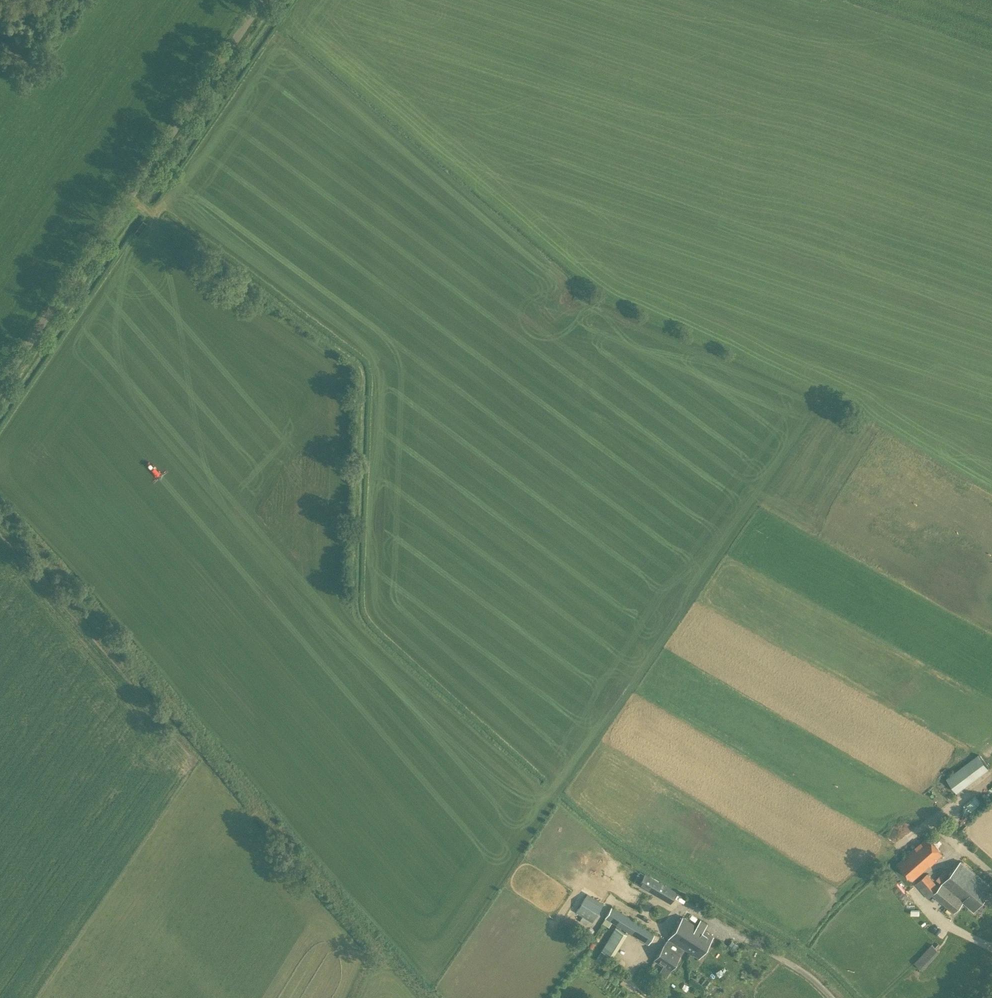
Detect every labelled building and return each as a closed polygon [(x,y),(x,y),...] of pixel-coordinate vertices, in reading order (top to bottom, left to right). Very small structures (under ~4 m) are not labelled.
[(955,790),(989,769),(980,754),(946,775),(955,790)] [(912,881),(943,854),(927,837),(897,863),(912,881)] [(991,889),(991,887),(961,861),(939,887),(936,891),(933,895),(954,912),(963,902),(974,911),(991,889)] [(936,891),(939,887),(927,873),(915,884),(928,899),(936,891)] [(650,876),(643,887),(665,900),(672,889),(650,876)] [(587,892),(575,911),(592,921),(604,902),(587,892)] [(649,944),(655,932),(612,906),(605,918),(649,944)] [(669,938),(685,948),(698,957),(713,936),(703,929),(707,923),(701,919),(697,925),(683,916),(669,938)] [(612,932),(623,938),(626,933),(615,926),(612,932)] [(665,977),(670,970),(685,948),(669,938),(654,959),(663,965),(658,972),(665,977)] [(923,970),(940,951),(931,943),(914,962),(923,970)]
